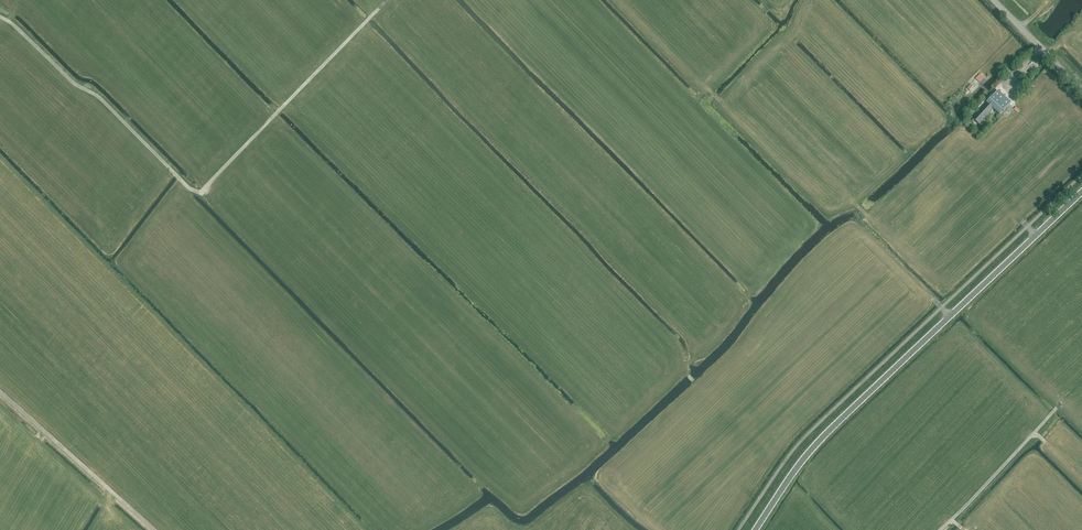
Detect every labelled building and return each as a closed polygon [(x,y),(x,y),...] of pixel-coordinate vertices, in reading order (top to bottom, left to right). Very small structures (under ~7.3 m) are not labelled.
[(1036,70),(1042,65),(1036,58),(1030,64),(1036,70)] [(984,78),(980,74),(975,79),(980,83),(980,82),(984,78)] [(1000,115),(1011,102),(998,91),(978,112),(979,113),(973,119),(979,124),(984,117),(985,118),(993,109),(1000,115)]
